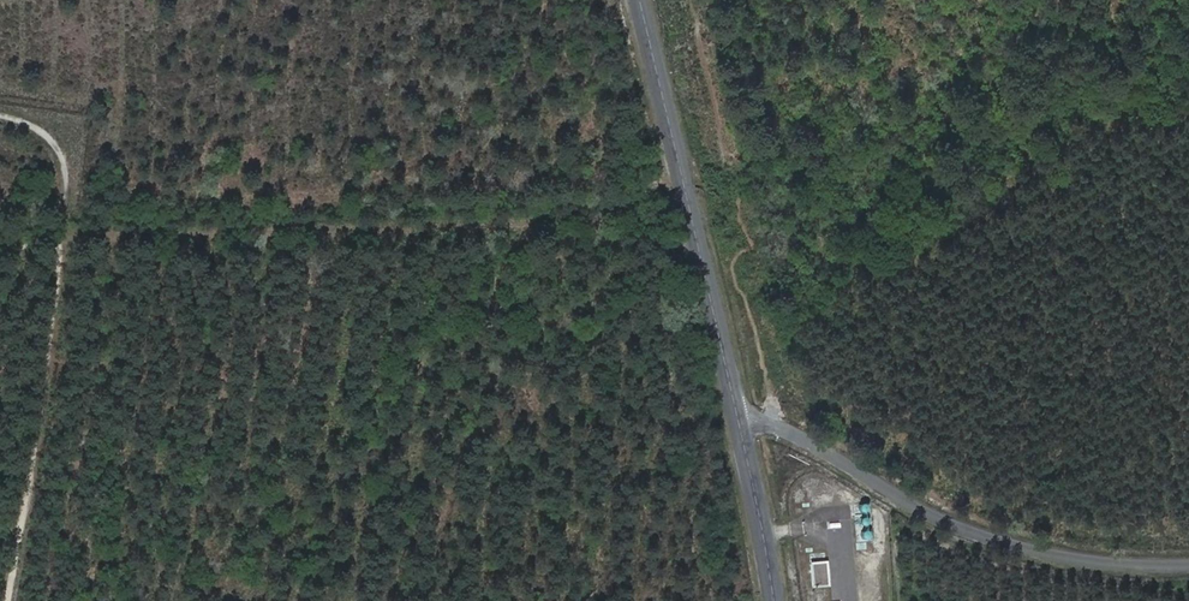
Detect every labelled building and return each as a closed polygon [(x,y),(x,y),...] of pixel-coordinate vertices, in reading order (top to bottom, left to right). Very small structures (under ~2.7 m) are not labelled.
[(867,507),(869,509),(874,508),(875,506),(875,503),(873,500),(871,500),(869,500),(867,501),(866,504),(867,507)] [(871,520),(875,519),(876,516),(875,513),(873,512),(870,512),(868,512),(867,514),(867,517),(869,519),(871,520)] [(877,530),(876,526),(874,524),(871,524),(869,525),(868,528),(869,531),(871,534),(874,533),(876,532),(877,530)] [(834,562),(818,564),(820,585),(837,584),(834,562)]
